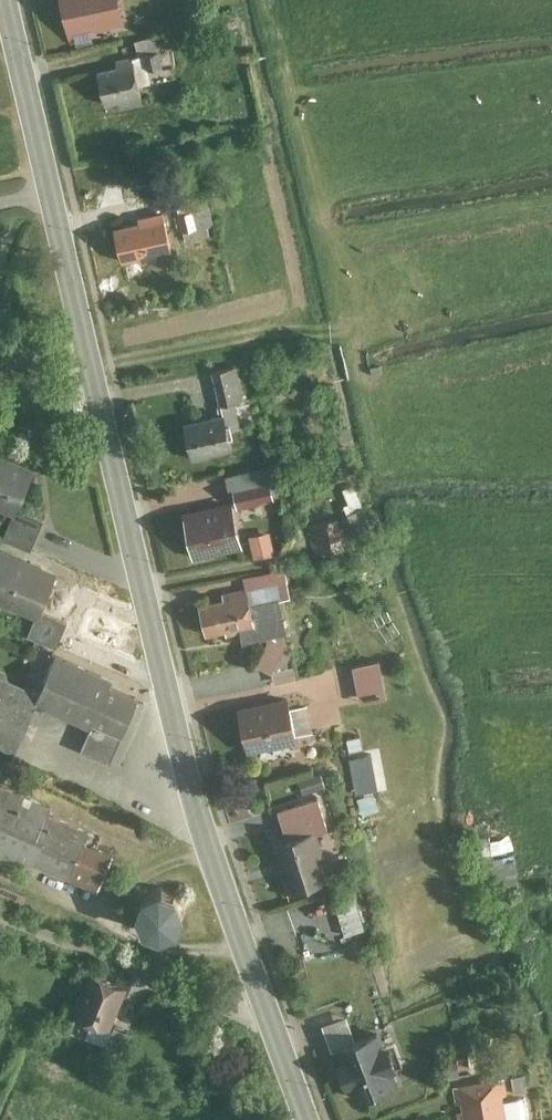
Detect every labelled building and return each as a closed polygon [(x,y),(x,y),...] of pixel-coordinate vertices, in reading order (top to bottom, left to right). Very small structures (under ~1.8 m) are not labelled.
[(127,0),(67,0),(74,31),(131,18),(127,0)] [(148,97),(137,51),(121,55),(123,62),(102,67),(110,99),(124,96),(125,102),(148,97)] [(182,210),(188,228),(202,223),(196,206),(182,210)] [(178,252),(166,208),(142,215),(143,219),(121,225),(129,258),(145,254),(146,260),(178,252)] [(72,397),(64,398),(68,419),(76,417),(72,397)] [(239,446),(230,409),(189,418),(198,456),(239,446)] [(41,466),(0,448),(0,504),(21,513),(41,466)] [(277,461),(234,469),(241,505),(279,498),(275,476),(280,476),(277,461)] [(249,543),(238,496),(186,508),(197,555),(249,543)] [(346,518),(311,524),(315,554),(351,549),(346,518)] [(258,553),(280,551),(277,528),(255,530),(258,553)] [(62,570),(7,546),(0,562),(0,598),(42,616),(62,570)] [(291,564),(250,572),(253,583),(257,602),(286,596),(297,593),(291,564)] [(250,629),(251,636),(292,628),(286,596),(257,602),(253,583),(228,588),(229,595),(206,600),(213,632),(232,628),(232,632),(250,629)] [(117,759),(144,695),(118,684),(122,676),(61,651),(44,690),(40,701),(98,726),(89,747),(117,759)] [(365,701),(393,697),(387,659),(359,663),(365,701)] [(303,672),(300,660),(277,666),(280,678),(303,672)] [(40,701),(44,690),(0,670),(0,737),(20,746),(40,701)] [(304,739),(293,691),(243,702),(254,750),(304,739)] [(0,784),(0,857),(26,868),(28,864),(42,860),(103,886),(118,852),(88,839),(91,831),(49,813),(52,807),(0,784)] [(334,826),(323,791),(284,804),(295,837),(279,842),(293,886),(337,872),(323,830),(334,826)] [(172,886),(154,892),(148,911),(156,928),(174,934),(190,927),(196,911),(189,892),(172,886)] [(340,900),(351,930),(372,923),(361,893),(340,900)] [(117,1028),(134,984),(93,969),(76,1012),(117,1028)] [(362,1096),(406,1080),(387,1029),(343,1045),(362,1096)] [(509,1074),(457,1085),(461,1102),(466,1101),(470,1119),(511,1119),(506,1096),(513,1094),(509,1074)] [(530,1075),(517,1076),(519,1096),(532,1095),(530,1075)]
